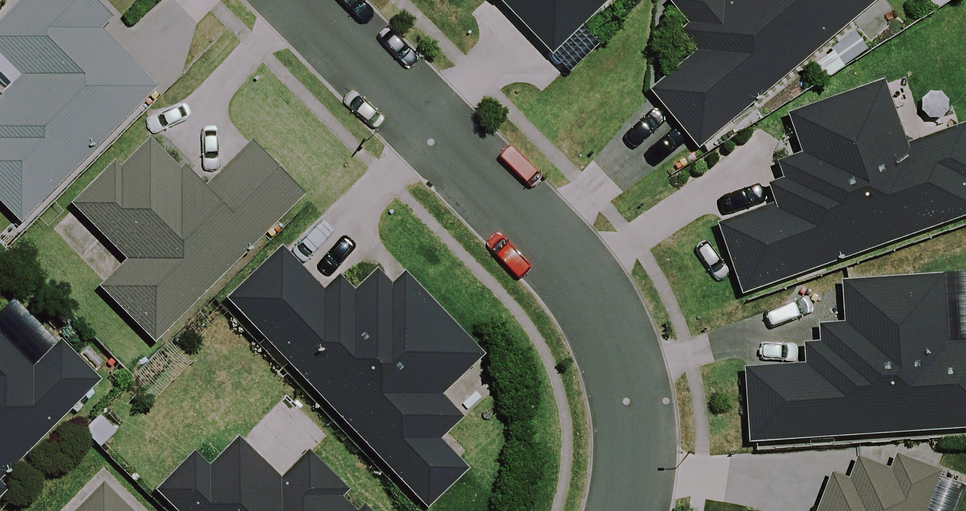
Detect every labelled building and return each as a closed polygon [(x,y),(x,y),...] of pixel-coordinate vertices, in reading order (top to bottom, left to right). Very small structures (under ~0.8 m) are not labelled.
[(95,0),(29,0),(0,29),(0,56),(23,79),(0,102),(0,204),(20,224),(153,92),(99,38),(116,21),(95,0)] [(543,57),(601,0),(488,0),(543,57)] [(665,14),(699,54),(649,96),(696,151),(873,0),(681,0),(665,14)] [(965,120),(908,140),(885,74),(790,107),(803,146),(778,155),(783,172),(772,176),(779,197),(718,218),(742,285),(965,208),(965,123),(965,120)] [(151,135),(76,205),(129,263),(101,289),(149,341),(303,198),(255,145),(204,192),(151,135)] [(324,298),(280,252),(224,307),(420,510),(462,470),(432,439),(455,417),(434,396),(476,355),(403,279),(389,292),(374,276),(355,294),(342,280),(324,298)] [(806,359),(739,364),(745,439),(965,423),(965,336),(947,337),(942,269),(844,276),(847,316),(820,318),(821,336),(804,337),(806,359)] [(0,339),(0,482),(97,380),(58,343),(33,370),(0,339)] [(151,497),(166,510),(357,510),(302,458),(276,485),(233,444),(203,475),(187,459),(151,497)] [(852,472),(837,466),(820,510),(924,510),(941,466),(898,449),(892,466),(859,453),(852,472)] [(106,487),(81,510),(130,510),(106,487)]
